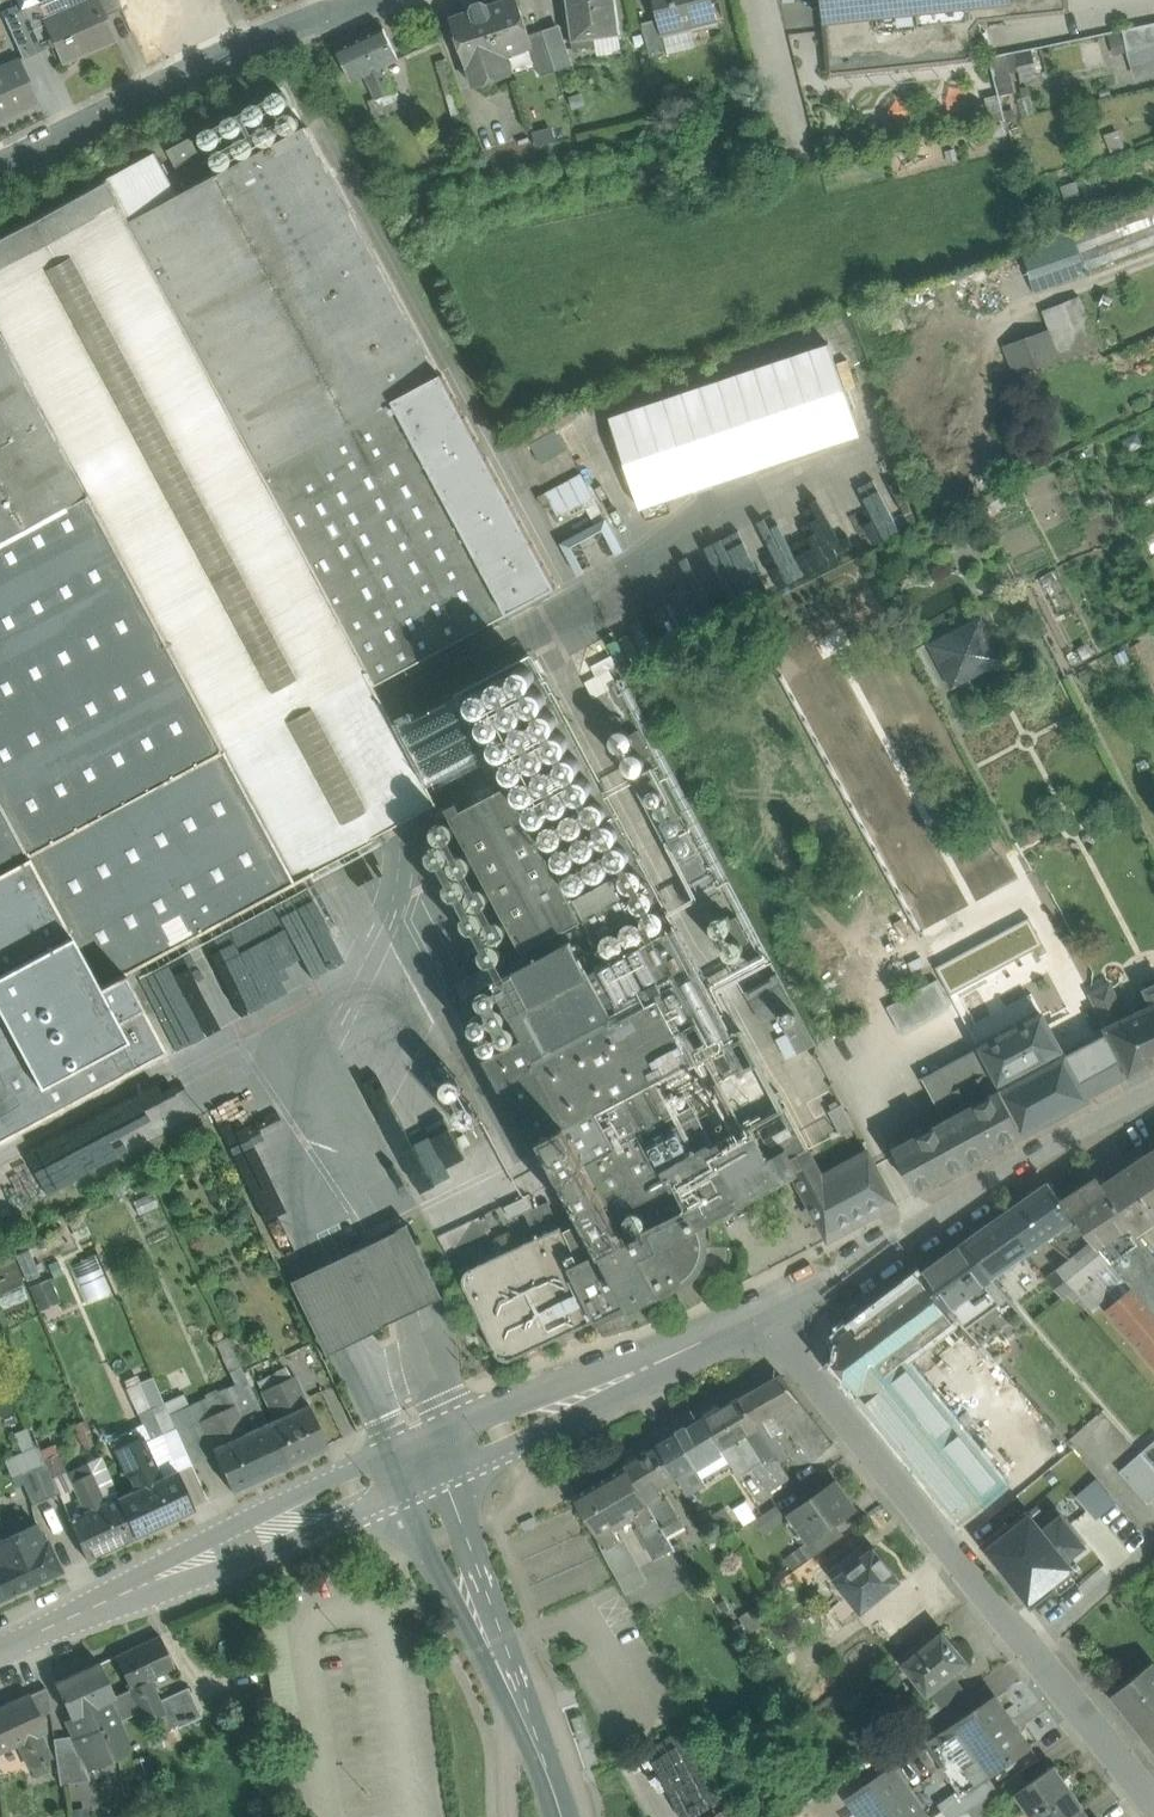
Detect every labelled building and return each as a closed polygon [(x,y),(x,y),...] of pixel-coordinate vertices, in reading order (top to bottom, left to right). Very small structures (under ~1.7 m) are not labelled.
[(92,0),(38,0),(35,1),(41,14),(44,21),(92,0)] [(43,21),(54,46),(61,63),(115,40),(105,17),(97,0),(92,0),(44,21),(43,21)] [(105,17),(122,9),(118,0),(97,0),(105,17)] [(149,25),(202,2),(201,0),(138,0),(149,25)] [(488,6),(505,56),(532,47),(533,47),(529,35),(518,0),(507,0),(489,6),(488,6)] [(574,47),(594,44),(593,38),(619,34),(615,0),(568,0),(574,47)] [(658,19),(662,34),(664,33),(669,54),(694,47),(696,43),(692,26),(718,20),(713,0),(654,0),(658,19)] [(825,21),(1029,0),(822,0),(825,21)] [(825,21),(827,48),(830,75),(971,60),(977,55),(974,28),(982,19),(1071,9),(1070,0),(1029,0),(825,21)] [(18,9),(24,22),(41,14),(35,1),(18,9)] [(489,5),(483,2),(474,5),(472,11),(472,12),(452,18),(474,86),(511,74),(505,56),(488,6),(489,6),(489,5)] [(24,22),(18,9),(4,15),(9,28),(24,22)] [(41,14),(24,22),(37,53),(54,46),(43,21),(44,21),(41,14)] [(658,19),(642,23),(651,58),(669,54),(664,33),(662,34),(658,19)] [(37,53),(24,22),(9,28),(23,59),(37,53)] [(1123,31),(1128,54),(1129,54),(1153,46),(1153,24),(1123,31)] [(543,30),(556,71),(573,66),(560,25),(543,30)] [(384,28),(337,51),(352,82),(365,76),(385,66),(399,59),(384,28)] [(1101,32),(1105,55),(1126,51),(1122,29),(1101,32)] [(543,30),(529,35),(533,47),(532,47),(541,76),(556,71),(543,30)] [(1027,79),(1041,75),(1034,46),(992,55),(1006,118),(1034,112),(1027,79)] [(1129,54),(1134,72),(1153,66),(1153,46),(1129,54)] [(38,102),(19,60),(0,69),(0,119),(38,102)] [(385,66),(365,76),(377,100),(397,91),(385,66)] [(403,103),(397,91),(377,100),(384,113),(403,103)] [(288,106),(289,102),(288,98),(286,95),(282,93),(278,92),(275,93),(271,95),(269,98),(268,102),(269,106),(271,109),(275,112),(279,112),(283,112),(286,109),(288,106)] [(998,94),(985,98),(991,123),(1005,120),(998,94)] [(266,118),(267,114),(266,110),(264,107),(261,104),(257,104),(253,105),(249,107),(247,110),(247,114),(247,118),(250,121),(253,123),(257,124),(261,123),(264,121),(266,118)] [(300,128),(301,124),(300,120),(298,116),(294,114),(290,113),(286,114),(283,116),(281,120),(280,124),(281,128),(283,131),(287,134),(291,134),(295,134),(298,131),(300,128)] [(244,130),(245,126),(244,122),(241,119),(238,117),(234,116),(230,117),(227,119),(225,122),(224,126),(225,130),(227,133),(230,136),(234,136),(238,135),(242,133),(244,130)] [(278,140),(279,136),(278,132),(276,128),(272,126),(268,125),(264,126),(261,128),(258,132),(258,136),(258,140),(261,143),(264,146),(268,146),(272,146),(276,143),(278,140)] [(308,127),(214,178),(237,220),(182,250),(174,236),(145,252),(263,471),(441,375),(308,127)] [(222,142),(222,138),(221,134),(219,131),(216,128),(212,128),(208,129),(205,131),(203,134),(202,138),(203,142),(205,145),(208,147),(212,148),(216,147),(219,145),(222,142)] [(255,152),(256,148),(255,144),(253,140),(250,138),(245,137),(241,138),(238,141),(236,144),(235,148),(236,152),(238,156),(242,158),(246,158),(250,158),(253,155),(255,152)] [(191,138),(168,151),(177,168),(200,155),(191,138)] [(234,163),(235,159),(234,155),(231,152),(228,150),(224,149),(220,150),(216,152),(214,156),(213,160),(214,164),(217,167),(220,169),(224,170),(228,169),(232,167),(234,163)] [(180,196),(157,153),(107,180),(145,252),(174,236),(182,250),(237,220),(214,178),(214,177),(180,196)] [(107,180),(0,237),(0,337),(4,344),(84,495),(222,751),(369,673),(371,672),(332,599),(318,606),(294,562),(308,555),(263,471),(145,252),(107,180)] [(1074,235),(1089,274),(1153,249),(1153,206),(1074,235)] [(1052,238),(1021,249),(1022,253),(1036,293),(1089,274),(1074,235),(1073,231),(1052,238)] [(1080,297),(1043,311),(1050,328),(1062,360),(1101,347),(1080,297)] [(1062,360),(1050,328),(1004,345),(1015,375),(1062,360)] [(0,346),(0,540),(84,495),(4,344),(0,346)] [(829,344),(610,417),(641,509),(860,436),(829,344)] [(441,375),(263,471),(308,555),(332,599),(371,672),(377,683),(555,587),(441,375)] [(557,428),(532,441),(543,461),(568,447),(557,428)] [(582,474),(546,493),(558,516),(582,503),(586,510),(598,503),(582,474)] [(771,590),(857,549),(828,488),(792,505),(807,536),(790,545),(776,517),(744,532),(771,590)] [(0,540),(0,640),(96,819),(222,751),(84,495),(0,540)] [(607,520),(562,544),(579,575),(624,551),(607,520)] [(1146,538),(1153,553),(1153,534),(1146,538)] [(332,599),(308,555),(294,562),(318,606),(332,599)] [(982,617),(929,645),(953,690),(1006,662),(982,617)] [(26,856),(96,819),(0,640),(0,808),(26,856)] [(530,657),(463,694),(475,717),(543,680),(530,657)] [(296,844),(311,871),(438,802),(369,673),(222,751),(277,854),(296,844)] [(543,680),(475,717),(510,782),(508,783),(507,780),(501,783),(504,788),(511,784),(510,783),(578,747),(543,680)] [(630,707),(615,680),(608,683),(623,711),(630,707)] [(634,744),(635,740),(634,736),(631,733),(628,730),(624,730),(620,731),(617,733),(614,736),(614,741),(614,745),(617,748),(620,750),(624,751),(628,750),(632,748),(634,744)] [(578,747),(510,783),(511,784),(536,831),(604,794),(578,747)] [(222,751),(96,819),(26,856),(0,870),(0,1137),(163,1050),(122,973),(292,883),(277,854),(222,751)] [(646,767),(647,763),(646,759),(643,755),(640,753),(636,752),(632,753),(628,755),(626,759),(625,763),(626,767),(628,771),(632,773),(636,774),(640,773),(644,771),(646,767)] [(654,768),(633,779),(657,826),(678,815),(654,768)] [(604,794),(536,831),(511,784),(504,788),(464,809),(452,815),(457,825),(474,857),(523,950),(537,943),(543,955),(572,940),(566,929),(584,920),(574,901),(560,875),(627,839),(604,794)] [(459,800),(439,811),(442,818),(452,815),(464,809),(459,800)] [(26,856),(0,808),(0,870),(26,856)] [(721,896),(678,815),(657,826),(700,907),(721,896)] [(457,833),(458,829),(457,825),(454,822),(451,819),(447,819),(443,820),(439,822),(437,825),(436,830),(437,834),(439,837),(443,839),(447,840),(451,839),(455,837),(457,833)] [(426,833),(432,845),(440,841),(433,829),(426,833)] [(627,839),(560,875),(574,901),(576,900),(576,899),(616,877),(615,876),(640,863),(627,839)] [(451,856),(452,852),(451,848),(449,845),(445,843),(441,842),(437,843),(434,845),(431,849),(430,853),(431,857),(434,860),(437,862),(441,863),(445,862),(449,860),(451,856)] [(296,844),(277,854),(292,883),(307,874),(307,875),(311,872),(311,871),(296,844)] [(474,865),(475,861),(474,857),(472,854),(468,851),(464,851),(460,852),(456,854),(454,857),(453,861),(454,866),(457,869),(460,871),(464,872),(468,871),(472,869),(474,865)] [(366,904),(360,892),(373,885),(358,857),(316,879),(337,919),(366,904)] [(675,928),(640,863),(615,876),(616,877),(576,899),(576,900),(574,901),(584,920),(566,929),(572,940),(543,955),(457,1002),(486,1057),(502,1088),(502,1087),(533,1144),(544,1138),(587,1220),(603,1250),(604,1249),(635,1307),(652,1299),(654,1293),(657,1292),(658,1294),(686,1281),(698,1270),(705,1255),(705,1239),(698,1225),(795,1173),(803,1188),(823,1177),(808,1150),(810,1149),(787,1105),(783,1107),(724,995),(715,1000),(676,928),(675,928)] [(469,889),(470,885),(469,881),(466,878),(463,876),(459,875),(455,876),(451,878),(449,882),(448,886),(449,890),(452,893),(455,895),(459,896),(463,895),(467,893),(469,889)] [(491,899),(492,895),(491,891),(488,888),(485,886),(481,885),(477,886),(473,888),(471,892),(470,896),(471,900),(474,903),(477,905),(481,906),(485,905),(489,903),(491,899)] [(486,922),(487,918),(486,914),(484,911),(480,908),(476,908),(472,909),(468,911),(466,914),(465,919),(466,923),(469,926),(472,928),(476,929),(480,928),(484,926),(486,922)] [(508,932),(509,928),(508,924),(506,920),(502,918),(498,917),(494,918),(491,921),(488,924),(488,928),(489,932),(491,936),(494,938),(499,939),(503,938),(506,936),(508,932)] [(730,930),(731,926),(730,923),(728,920),(725,918),(722,917),(718,918),(715,920),(713,923),(712,927),(713,930),(715,933),(718,935),(722,936),(725,935),(728,933),(730,930)] [(1029,918),(936,968),(951,995),(1044,945),(1029,918)] [(743,953),(744,949),(743,945),(741,942),(737,940),(733,939),(730,940),(726,942),(724,945),(723,949),(724,953),(726,956),(730,958),(734,959),(737,958),(741,956),(743,953)] [(504,955),(504,951),(504,947),(501,944),(498,941),(494,941),(489,942),(486,944),(484,947),(483,952),(484,956),(486,959),(490,961),(494,962),(498,961),(501,959),(504,955)] [(779,974),(747,992),(763,1021),(777,1013),(794,1003),(779,974)] [(938,979),(888,1007),(901,1032),(952,1004),(938,979)] [(1128,1016),(1112,984),(1090,995),(1097,1008),(1106,1027),(1128,1016)] [(1106,1027),(1110,1033),(1131,1075),(1153,1065),(1153,984),(1144,989),(1152,1006),(1128,1016),(1106,1027)] [(794,1003),(777,1013),(798,1054),(816,1045),(794,1003)] [(1089,1097),(1067,1056),(1043,1014),(980,1048),(1002,1091),(1000,1092),(1023,1134),(1047,1121),(1065,1111),(1089,1098),(1089,1097)] [(1110,1033),(1067,1056),(1089,1097),(1089,1098),(1131,1075),(1110,1033)] [(410,1047),(358,1072),(408,1177),(422,1170),(427,1179),(465,1161),(410,1047)] [(947,1121),(969,1163),(1023,1134),(1000,1092),(1002,1091),(980,1048),(923,1079),(947,1121)] [(275,1134),(285,1130),(271,1096),(216,1119),(254,1209),(280,1198),(273,1182),(283,1177),(274,1156),(283,1152),(275,1134)] [(843,1104),(830,1111),(842,1135),(856,1128),(843,1104)] [(969,1163),(947,1121),(895,1150),(917,1191),(969,1163)] [(1104,1185),(1130,1225),(1136,1233),(1153,1220),(1153,1151),(1104,1185)] [(869,1152),(823,1177),(803,1188),(825,1230),(825,1231),(830,1239),(838,1235),(838,1234),(895,1203),(869,1152)] [(1104,1185),(1099,1177),(1062,1202),(1075,1219),(1093,1241),(1098,1247),(1130,1225),(1104,1185)] [(1062,1202),(1049,1183),(1007,1212),(1033,1249),(1055,1233),(1065,1247),(1067,1246),(1075,1256),(1093,1241),(1075,1219),(1062,1202)] [(549,1201),(525,1213),(537,1237),(549,1232),(561,1226),(549,1201)] [(1007,1212),(966,1241),(992,1279),(1033,1249),(1007,1212)] [(81,1213),(70,1218),(75,1231),(87,1226),(81,1213)] [(549,1232),(596,1320),(601,1318),(607,1320),(635,1307),(604,1249),(603,1250),(587,1220),(566,1230),(563,1225),(561,1226),(549,1232)] [(289,1281),(324,1354),(346,1344),(408,1315),(443,1298),(408,1224),(378,1239),(311,1270),(289,1281)] [(1140,1239),(1136,1233),(1130,1225),(1098,1247),(1133,1288),(1153,1312),(1153,1256),(1140,1239)] [(596,1320),(549,1232),(537,1237),(523,1244),(510,1231),(502,1235),(556,1339),(596,1320)] [(556,1339),(502,1235),(495,1238),(497,1256),(471,1268),(467,1272),(465,1276),(464,1281),(465,1286),(497,1353),(500,1356),(504,1359),(509,1360),(514,1359),(556,1339)] [(966,1241),(920,1274),(957,1318),(984,1299),(976,1290),(992,1279),(966,1241)] [(1075,1256),(1059,1269),(1076,1290),(1089,1307),(1108,1292),(1094,1276),(1111,1262),(1098,1247),(1093,1241),(1075,1256)] [(17,1254),(26,1279),(40,1274),(30,1249),(17,1254)] [(98,1252),(71,1264),(89,1303),(116,1291),(98,1252)] [(359,1253),(358,1254),(340,1262),(338,1264),(337,1266),(338,1269),(364,1321),(365,1323),(369,1323),(371,1322),(386,1315),(388,1313),(388,1311),(388,1309),(362,1255),(361,1254),(359,1253)] [(1133,1288),(1111,1262),(1094,1276),(1108,1292),(1117,1302),(1133,1288)] [(1076,1290),(1059,1269),(1047,1278),(1065,1299),(1076,1290)] [(873,1310),(908,1355),(954,1321),(920,1275),(873,1310)] [(48,1278),(28,1287),(38,1309),(57,1300),(48,1278)] [(992,1279),(976,1290),(984,1299),(957,1318),(964,1326),(1007,1297),(992,1279)] [(1133,1288),(1117,1302),(1109,1310),(1153,1363),(1153,1312),(1133,1288)] [(908,1355),(873,1310),(854,1324),(854,1325),(828,1344),(827,1354),(860,1394),(905,1358),(908,1355)] [(1023,1364),(987,1323),(972,1334),(1009,1376),(1023,1364)] [(1008,1486),(905,1358),(860,1394),(963,1522),(1008,1486)] [(286,1367),(276,1372),(281,1382),(291,1377),(286,1367)] [(276,1372),(257,1381),(262,1391),(281,1382),(276,1372)] [(281,1382),(262,1391),(275,1419),(308,1404),(295,1375),(291,1377),(281,1382)] [(781,1375),(740,1399),(757,1423),(765,1419),(775,1413),(799,1399),(781,1375)] [(152,1377),(141,1382),(151,1407),(163,1402),(152,1377)] [(247,1379),(192,1405),(200,1421),(235,1405),(247,1432),(268,1423),(247,1379)] [(152,1408),(151,1407),(141,1382),(128,1388),(139,1414),(152,1408)] [(740,1399),(703,1420),(721,1448),(741,1436),(756,1427),(759,1426),(757,1423),(740,1399)] [(799,1399),(775,1413),(784,1427),(792,1423),(819,1458),(834,1445),(799,1399)] [(139,1414),(138,1414),(149,1439),(175,1427),(170,1416),(164,1403),(152,1408),(139,1414)] [(275,1419),(268,1423),(287,1464),(327,1445),(308,1404),(275,1419)] [(192,1405),(170,1416),(175,1427),(176,1427),(184,1445),(206,1435),(200,1421),(192,1405)] [(247,1432),(235,1405),(200,1421),(215,1454),(232,1490),(287,1464),(268,1423),(247,1432)] [(775,1413),(765,1419),(775,1436),(785,1430),(784,1427),(775,1413)] [(775,1436),(765,1419),(757,1423),(759,1426),(756,1427),(774,1456),(777,1454),(781,1461),(787,1457),(775,1436)] [(703,1420),(660,1445),(677,1473),(712,1453),(721,1448),(703,1420)] [(136,1427),(112,1438),(121,1455),(144,1444),(143,1442),(136,1427)] [(149,1439),(143,1442),(144,1444),(160,1479),(177,1471),(192,1464),(184,1445),(176,1427),(175,1427),(149,1439)] [(774,1456),(756,1427),(741,1436),(759,1465),(774,1456)] [(206,1435),(184,1445),(192,1464),(215,1454),(206,1435)] [(741,1436),(721,1448),(739,1476),(754,1468),(759,1465),(741,1436)] [(1142,1452),(1153,1466),(1153,1442),(1142,1452)] [(144,1444),(121,1455),(137,1490),(160,1479),(144,1444)] [(660,1445),(627,1465),(651,1507),(664,1530),(681,1521),(667,1497),(664,1499),(659,1489),(679,1477),(677,1473),(660,1445)] [(38,1446),(6,1460),(13,1476),(19,1474),(45,1463),(38,1446)] [(1153,1499),(1153,1466),(1142,1452),(1120,1471),(1149,1504),(1153,1499)] [(712,1453),(677,1473),(689,1493),(723,1471),(712,1453)] [(759,1465),(754,1468),(768,1490),(789,1477),(783,1468),(781,1461),(777,1454),(774,1456),(759,1465)] [(45,1463),(19,1474),(23,1482),(32,1504),(58,1493),(45,1463)] [(600,1480),(624,1522),(638,1514),(651,1507),(627,1465),(600,1480)] [(137,1490),(118,1498),(134,1536),(194,1507),(177,1471),(137,1490)] [(91,1473),(72,1482),(86,1513),(106,1504),(91,1473)] [(19,1474),(13,1476),(15,1486),(23,1482),(19,1474)] [(624,1522),(600,1480),(575,1495),(599,1536),(610,1530),(624,1522)] [(835,1482),(791,1513),(810,1540),(811,1541),(836,1523),(855,1509),(835,1482)] [(86,1513),(70,1521),(86,1558),(134,1536),(118,1498),(106,1504),(86,1513)] [(777,1506),(755,1521),(763,1533),(785,1518),(777,1506)] [(664,1530),(651,1507),(638,1514),(641,1519),(639,1529),(656,1558),(675,1548),(668,1536),(664,1530)] [(982,1544),(1032,1609),(1058,1589),(1057,1588),(1076,1573),(1066,1560),(1087,1544),(1059,1507),(1037,1523),(1028,1511),(1009,1526),(1007,1524),(982,1544)] [(538,1523),(535,1516),(522,1523),(525,1529),(538,1523)] [(0,1525),(0,1584),(5,1597),(62,1570),(47,1538),(44,1540),(37,1524),(25,1528),(21,1517),(0,1525)] [(681,1521),(664,1530),(668,1536),(684,1526),(681,1521)] [(836,1523),(811,1541),(810,1540),(801,1547),(809,1559),(844,1535),(836,1523)] [(646,1583),(623,1539),(613,1535),(610,1530),(599,1536),(598,1537),(609,1560),(628,1593),(646,1583)] [(860,1546),(829,1571),(862,1612),(901,1580),(874,1547),(866,1554),(860,1546)] [(755,1610),(741,1618),(748,1632),(763,1624),(755,1610)] [(944,1633),(905,1664),(929,1694),(953,1675),(968,1663),(944,1633)] [(159,1637),(115,1657),(129,1689),(149,1680),(174,1668),(159,1637)] [(1153,1664),(1152,1662),(1113,1694),(1114,1695),(1115,1695),(1153,1744),(1153,1665),(1153,1664)] [(99,1663),(55,1682),(77,1730),(75,1731),(90,1764),(122,1749),(124,1741),(106,1701),(111,1699),(115,1697),(114,1696),(99,1663)] [(953,1675),(929,1694),(941,1709),(966,1691),(953,1675)] [(158,1700),(149,1680),(129,1689),(128,1689),(138,1712),(143,1723),(152,1720),(165,1714),(158,1700)] [(46,1688),(29,1695),(38,1716),(49,1710),(46,1688)] [(185,1688),(158,1700),(165,1714),(171,1729),(172,1730),(199,1717),(185,1688)] [(128,1689),(114,1696),(115,1697),(111,1699),(121,1720),(138,1712),(128,1689)] [(0,1707),(0,1751),(19,1742),(38,1734),(44,1731),(38,1716),(29,1695),(29,1694),(0,1707)] [(996,1696),(931,1741),(947,1763),(972,1746),(992,1774),(1031,1747),(996,1696)] [(165,1714),(152,1720),(159,1735),(171,1729),(165,1714)] [(38,1734),(19,1742),(30,1767),(49,1759),(38,1734)] [(72,1738),(54,1741),(60,1784),(89,1780),(72,1738)] [(652,1816),(691,1816),(686,1806),(715,1793),(690,1739),(628,1767),(652,1816)] [(972,1746),(947,1763),(964,1788),(962,1789),(964,1791),(985,1776),(986,1778),(992,1774),(972,1746)] [(1084,1807),(1054,1765),(1027,1784),(1015,1792),(1027,1809),(1033,1816),(1068,1816),(1083,1807),(1084,1807)] [(892,1768),(849,1798),(862,1816),(926,1816),(892,1768)] [(1005,1800),(1015,1792),(1027,1784),(1020,1773),(997,1788),(1005,1800)] [(964,1791),(958,1795),(968,1809),(995,1791),(994,1790),(986,1778),(985,1776),(964,1791)] [(968,1809),(973,1816),(987,1816),(1007,1803),(1005,1800),(997,1788),(994,1790),(995,1791),(968,1809)] [(968,1809),(958,1795),(929,1816),(958,1816),(968,1809)] [(1068,1816),(1090,1816),(1083,1807),(1068,1816)]
